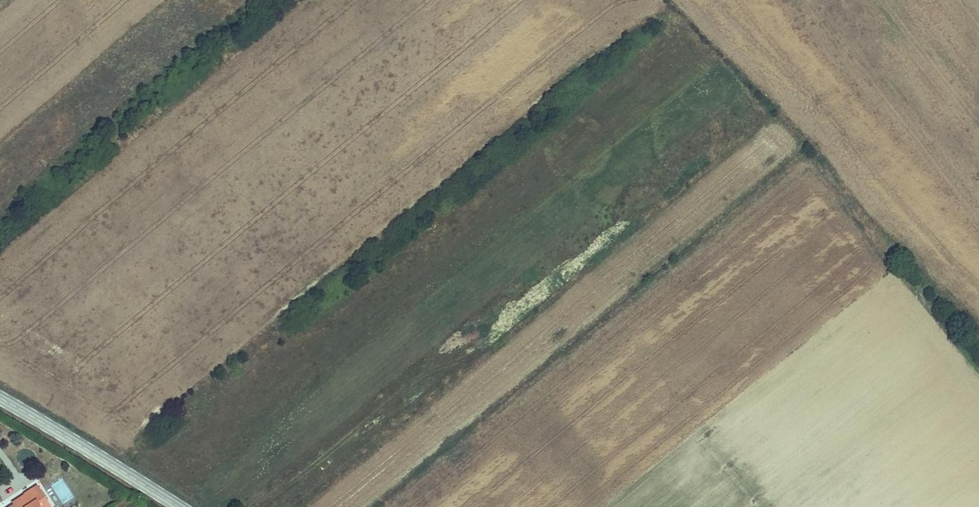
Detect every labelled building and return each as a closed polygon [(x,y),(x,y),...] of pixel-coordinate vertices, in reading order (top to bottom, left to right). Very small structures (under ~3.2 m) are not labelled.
[(41,506),(48,501),(38,486),(24,495),(26,498),(12,506),(42,506),(41,506)] [(14,505),(26,498),(24,495),(13,503),(14,505)]
